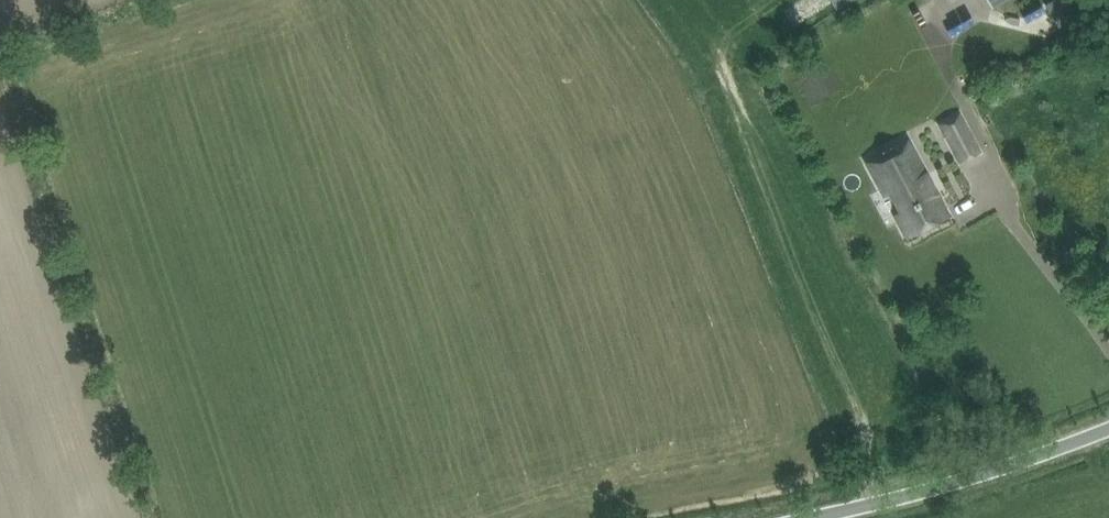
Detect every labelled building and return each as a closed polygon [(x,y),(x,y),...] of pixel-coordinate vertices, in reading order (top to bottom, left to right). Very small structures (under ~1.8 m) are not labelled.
[(992,10),(1008,0),(985,0),(992,10)] [(980,152),(959,114),(940,124),(960,163),(980,152)] [(866,163),(885,197),(890,194),(900,212),(894,215),(907,239),(948,217),(935,193),(929,196),(920,178),(926,175),(907,141),(866,163)]
